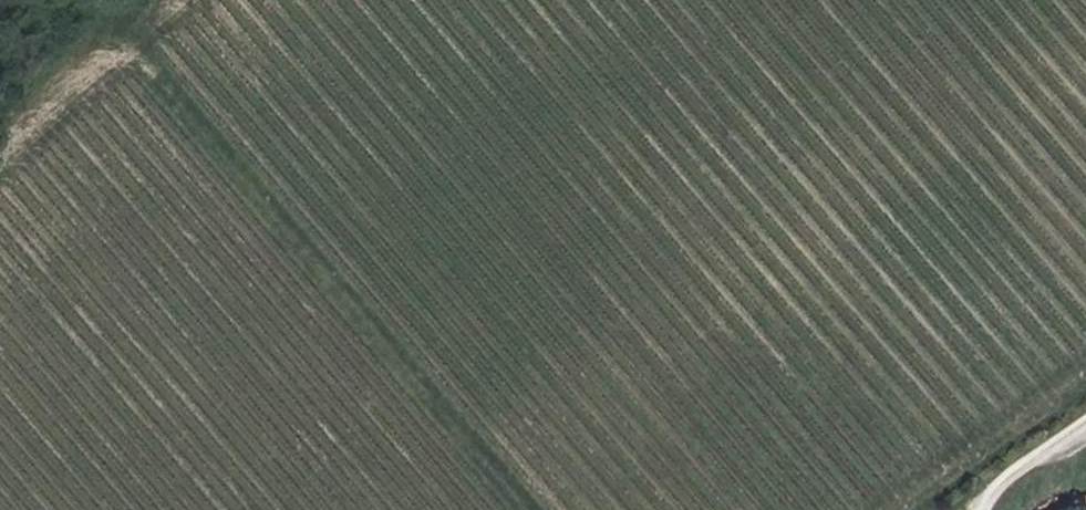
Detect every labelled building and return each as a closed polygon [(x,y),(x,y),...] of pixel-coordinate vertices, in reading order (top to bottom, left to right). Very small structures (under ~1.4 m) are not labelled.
[(1069,499),(1074,509),(1085,509),(1085,492),(1069,499)]
